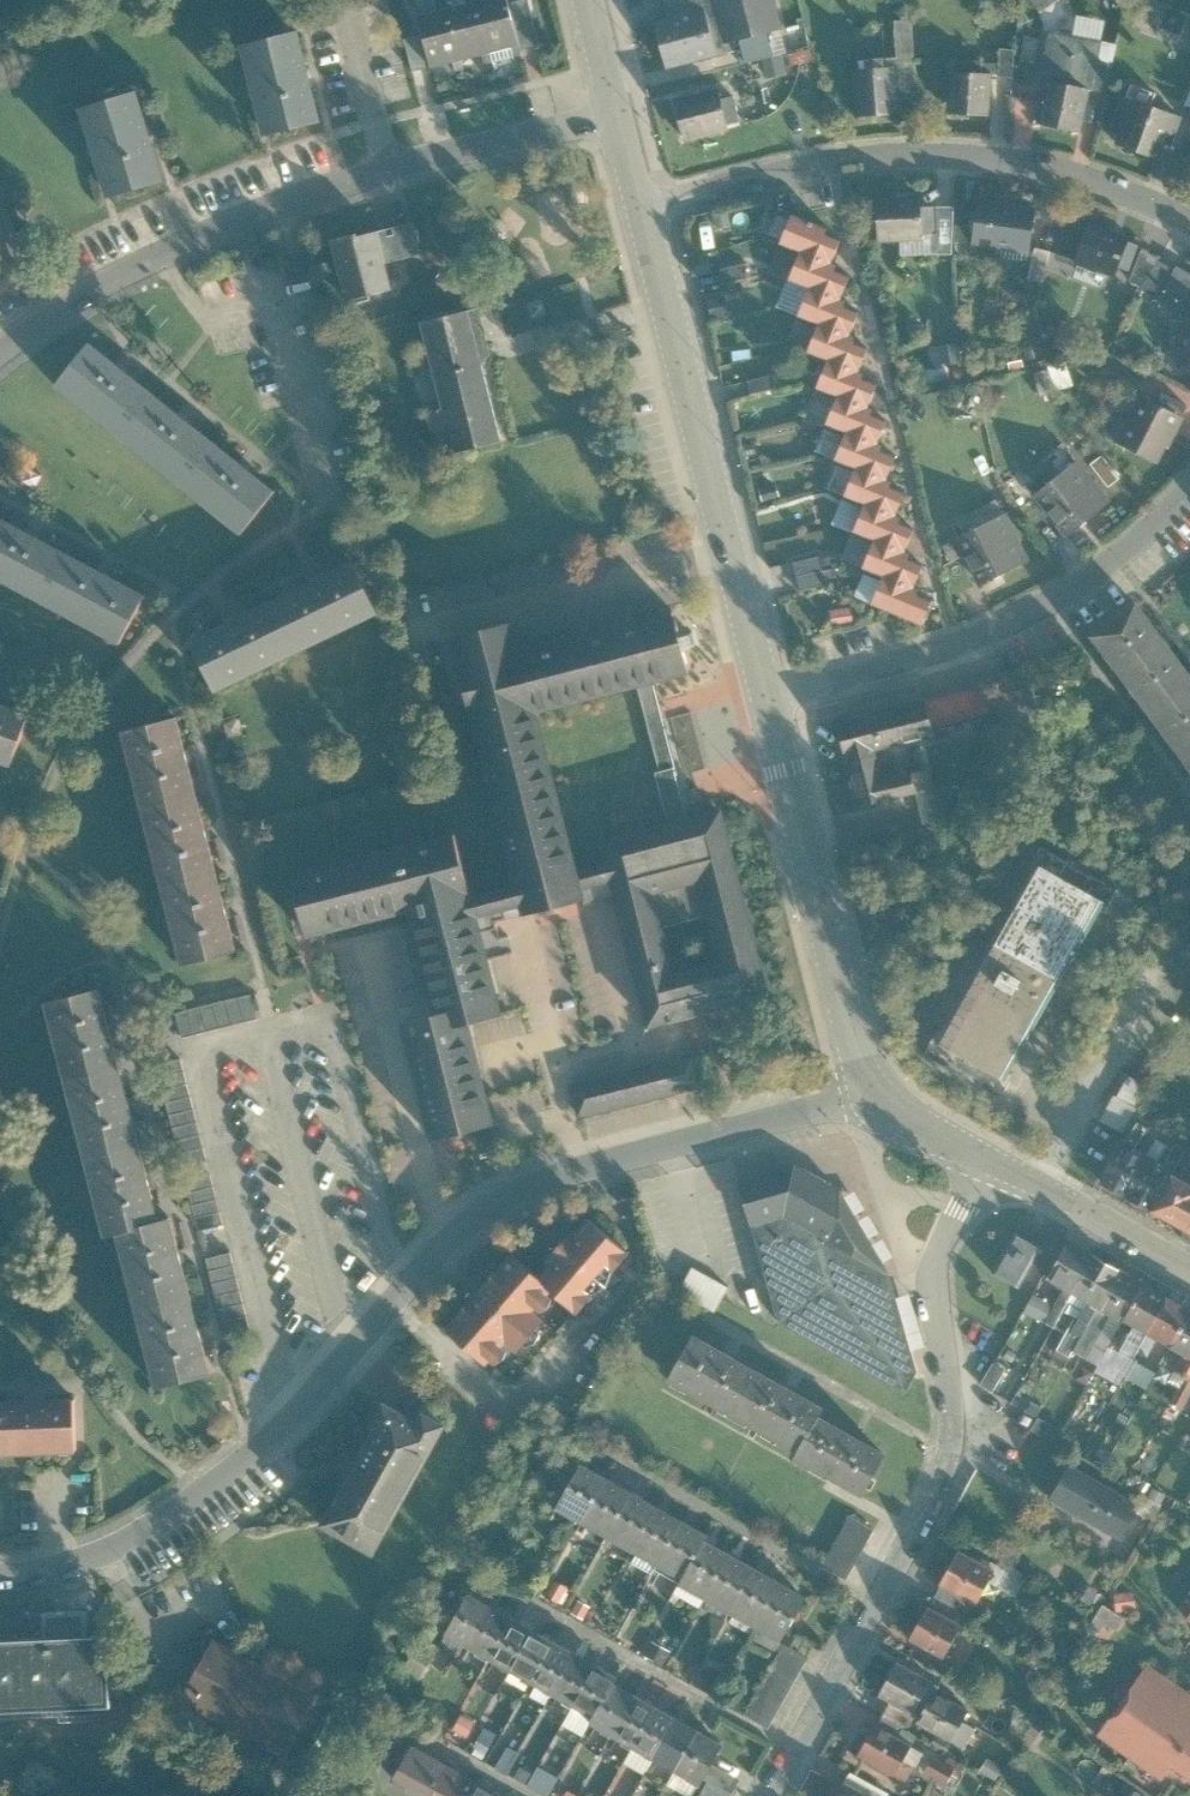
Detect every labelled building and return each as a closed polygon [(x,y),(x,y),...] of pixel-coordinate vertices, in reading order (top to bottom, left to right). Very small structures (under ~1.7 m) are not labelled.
[(419,16),(431,62),(453,57),(461,55),(449,8),(447,0),(443,0),(437,2),(439,11),(419,16)] [(449,8),(461,55),(481,50),(490,47),(478,1),(478,0),(467,0),(467,4),(449,8)] [(478,1),(490,47),(493,62),(514,56),(511,42),(519,40),(510,3),(509,0),(483,0),(478,1)] [(666,14),(654,17),(665,66),(725,51),(722,41),(781,27),(775,0),(662,0),(666,14)] [(1060,0),(1037,0),(1044,11),(1060,0)] [(914,53),(911,17),(895,18),(898,55),(914,53)] [(1101,38),(1050,29),(1039,79),(1045,81),(1037,122),(1081,133),(1091,86),(1097,58),(1101,38)] [(298,32),(243,46),(265,133),(321,119),(298,32)] [(1019,78),(1035,82),(1045,38),(1030,34),(1019,78)] [(1012,75),(1014,47),(1001,46),(999,74),(1012,75)] [(947,112),(990,114),(993,72),(981,71),(981,59),(955,58),(955,70),(949,70),(947,112)] [(1112,62),(1097,58),(1091,86),(1106,89),(1112,62)] [(897,64),(852,66),(855,113),(900,112),(897,64)] [(731,87),(676,100),(685,138),(728,127),(727,123),(739,121),(731,87)] [(137,91),(83,108),(111,195),(164,178),(137,91)] [(1135,96),(1118,143),(1155,157),(1162,139),(1170,142),(1181,114),(1135,96)] [(921,193),(877,195),(878,239),(923,238),(922,231),(937,231),(935,204),(921,204),(921,193)] [(1036,208),(978,199),(972,243),(1030,251),(1036,208)] [(792,220),(783,243),(803,252),(802,254),(829,266),(841,238),(822,231),(824,226),(795,214),(792,220)] [(13,260),(0,224),(0,265),(13,260)] [(1128,239),(1089,225),(1075,260),(1115,275),(1128,239)] [(390,289),(375,229),(327,240),(343,300),(390,289)] [(308,246),(278,253),(285,281),(314,273),(308,246)] [(1130,279),(1142,286),(1158,257),(1159,256),(1142,247),(1130,279)] [(802,254),(792,278),(813,287),(812,290),(839,302),(850,275),(829,266),(802,254)] [(1157,298),(1175,267),(1158,257),(1142,286),(1141,288),(1157,298)] [(1189,366),(1189,272),(1177,264),(1175,267),(1157,298),(1172,306),(1171,318),(1183,319),(1178,364),(1189,366)] [(812,290),(802,314),(823,323),(821,326),(848,338),(859,311),(839,302),(812,290)] [(464,309),(416,320),(439,407),(426,411),(438,456),(496,443),(464,309)] [(821,326),(812,348),(833,357),(860,368),(869,346),(848,338),(821,326)] [(91,340),(56,385),(118,434),(154,389),(91,340)] [(830,363),(820,386),(840,394),(838,399),(865,411),(877,382),(857,374),(860,368),(833,357),(830,363)] [(154,389),(118,434),(180,483),(216,438),(154,389)] [(1121,441),(1159,460),(1183,415),(1145,396),(1121,441)] [(838,399),(828,422),(848,431),(846,435),(875,447),(886,419),(865,411),(838,399)] [(846,435),(837,458),(857,466),(856,470),(884,481),(894,455),(875,447),(846,435)] [(216,438),(180,483),(243,533),(270,498),(278,488),(216,438)] [(1030,493),(1064,537),(1107,506),(1073,461),(1030,493)] [(856,470),(845,495),(866,504),(864,507),(893,519),(905,490),(884,481),(856,470)] [(864,507),(854,531),(875,539),(874,543),(901,555),(913,527),(893,519),(864,507)] [(954,534),(979,586),(1029,562),(1005,510),(954,534)] [(49,605),(75,556),(0,516),(0,579),(49,605)] [(874,543),(864,567),(883,575),(881,579),(910,591),(921,563),(901,555),(874,543)] [(802,586),(829,580),(823,553),(796,559),(802,586)] [(148,594),(75,556),(49,605),(122,643),(148,594)] [(291,652),(375,610),(352,563),(268,605),(291,652)] [(881,579),(871,603),(920,623),(930,599),(910,591),(881,579)] [(1136,603),(1087,639),(1145,717),(1189,683),(1189,676),(1136,603)] [(210,692),(291,652),(268,605),(186,646),(210,692)] [(688,819),(668,824),(604,840),(609,862),(577,871),(536,709),(637,683),(654,679),(689,670),(674,610),(521,649),(514,620),(455,635),(518,886),(472,897),(456,833),(292,874),(307,933),(410,907),(437,1012),(405,1020),(435,1138),(495,1122),(469,1021),(502,1013),(481,933),(498,928),(497,922),(508,919),(505,907),(522,903),(525,912),(584,897),(580,885),(613,877),(650,1023),(767,994),(721,810),(688,819)] [(675,765),(654,679),(637,683),(659,769),(655,770),(668,824),(688,819),(674,765),(675,765)] [(994,683),(925,700),(932,727),(1001,710),(994,683)] [(1145,717),(1189,777),(1189,683),(1145,717)] [(932,727),(925,700),(836,722),(846,762),(876,755),(875,750),(934,736),(932,727)] [(0,703),(0,764),(11,769),(31,715),(0,703)] [(133,811),(196,794),(175,717),(113,733),(133,811)] [(876,755),(846,762),(857,808),(916,794),(911,771),(882,778),(876,755)] [(133,811),(154,887),(216,871),(196,794),(133,811)] [(1106,903),(1036,865),(936,1045),(1006,1084),(1106,903)] [(237,949),(216,871),(154,887),(175,965),(237,949)] [(120,1065),(100,987),(33,1005),(54,1083),(120,1065)] [(251,995),(174,1015),(180,1039),(257,1018),(251,995)] [(694,1053),(574,1084),(582,1114),(701,1084),(694,1053)] [(180,1159),(202,1153),(178,1055),(155,1060),(180,1159)] [(120,1065),(54,1083),(75,1161),(141,1143),(120,1065)] [(1113,1094),(1099,1120),(1122,1133),(1136,1107),(1113,1094)] [(1146,1158),(1119,1141),(1096,1180),(1123,1196),(1146,1158)] [(162,1220),(141,1143),(75,1161),(96,1238),(105,1235),(162,1220)] [(1173,1174),(1146,1158),(1123,1196),(1150,1212),(1173,1174)] [(840,1190),(793,1166),(735,1183),(778,1324),(904,1394),(916,1371),(887,1274),(840,1190)] [(1173,1174),(1150,1212),(1189,1236),(1189,1184),(1173,1174)] [(207,1176),(185,1181),(197,1231),(221,1226),(207,1176)] [(105,1235),(125,1312),(191,1295),(171,1218),(162,1220),(105,1235)] [(628,1252),(588,1219),(539,1280),(553,1291),(579,1312),(628,1252)] [(1020,1288),(1041,1252),(1017,1239),(995,1275),(1020,1288)] [(1072,1296),(1095,1255),(1069,1241),(1046,1282),(1064,1292),(1045,1325),(1053,1329),(1072,1296)] [(229,1251),(207,1256),(229,1350),(251,1345),(229,1251)] [(509,1254),(443,1331),(487,1368),(553,1291),(539,1280),(509,1254)] [(1121,1270),(1095,1255),(1072,1296),(1087,1305),(1079,1321),(1075,1319),(1056,1351),(1070,1358),(1074,1352),(1121,1270)] [(722,1306),(734,1283),(696,1264),(685,1287),(722,1306)] [(1146,1283),(1121,1270),(1074,1352),(1086,1359),(1109,1317),(1123,1325),(1146,1283)] [(1171,1298),(1146,1283),(1123,1325),(1133,1330),(1119,1353),(1134,1361),(1138,1353),(1171,1298)] [(211,1370),(191,1295),(125,1312),(145,1388),(211,1370)] [(1171,1298),(1138,1353),(1148,1358),(1157,1344),(1170,1351),(1189,1316),(1189,1308),(1171,1298)] [(1170,1351),(1184,1360),(1175,1374),(1185,1380),(1189,1371),(1189,1316),(1170,1351)] [(759,1371),(694,1336),(668,1383),(733,1419),(759,1371)] [(798,1454),(818,1418),(824,1408),(759,1371),(733,1419),(798,1454)] [(1185,1380),(1171,1404),(1182,1410),(1189,1397),(1189,1371),(1185,1380)] [(0,1402),(0,1463),(77,1459),(75,1399),(0,1402)] [(320,1534),(375,1565),(454,1432),(430,1419),(426,1426),(392,1407),(320,1534)] [(861,1497),(884,1454),(818,1418),(798,1454),(795,1461),(861,1497)] [(613,1467),(587,1453),(561,1500),(587,1514),(613,1467)] [(1141,1505),(1071,1465),(1051,1499),(1121,1539),(1141,1505)] [(587,1514),(612,1528),(639,1481),(613,1467),(587,1514)] [(639,1481),(612,1528),(638,1543),(664,1496),(639,1481)] [(662,1556),(689,1511),(664,1496),(638,1543),(662,1556)] [(715,1525),(689,1511),(662,1556),(687,1570),(712,1529),(715,1525)] [(855,1513),(827,1564),(852,1577),(880,1527),(855,1513)] [(684,1575),(709,1589),(736,1543),(712,1529),(687,1570),(684,1575)] [(736,1543),(709,1589),(735,1604),(762,1557),(736,1543)] [(996,1569),(959,1550),(941,1582),(979,1602),(996,1569)] [(735,1604),(761,1618),(788,1572),(762,1557),(735,1604)] [(788,1572),(761,1618),(785,1632),(811,1585),(788,1572)] [(469,1593),(440,1644),(458,1654),(466,1640),(486,1603),(469,1593)] [(486,1603),(466,1640),(492,1654),(513,1618),(486,1603)] [(928,1606),(910,1636),(945,1656),(962,1625),(928,1606)] [(513,1618),(492,1654),(512,1666),(533,1629),(513,1618)] [(533,1629),(512,1666),(533,1678),(553,1641),(533,1629)] [(113,1714),(109,1635),(0,1640),(0,1718),(113,1714)] [(771,1723),(811,1653),(786,1639),(746,1709),(771,1723)] [(553,1641),(533,1678),(554,1689),(575,1652),(553,1641)] [(319,1696),(216,1642),(183,1703),(287,1757),(319,1696)] [(575,1652),(554,1689),(575,1701),(596,1664),(575,1652)] [(895,1658),(878,1693),(913,1710),(930,1675),(895,1658)] [(596,1664),(575,1701),(596,1712),(616,1675),(596,1664)] [(1099,1733),(1165,1778),(1170,1771),(1189,1784),(1189,1692),(1148,1664),(1099,1733)] [(596,1712),(593,1719),(613,1731),(634,1694),(615,1683),(618,1676),(616,1675),(596,1712)] [(934,1687),(917,1721),(951,1739),(969,1705),(934,1687)] [(634,1694),(613,1731),(634,1742),(655,1706),(634,1694)] [(655,1706),(634,1742),(655,1754),(676,1718),(655,1706)] [(676,1718),(655,1754),(676,1766),(697,1730),(676,1718)] [(876,1723),(859,1754),(906,1778),(915,1762),(904,1756),(912,1743),(876,1723)] [(697,1730),(676,1766),(701,1780),(700,1780),(702,1781),(704,1777),(712,1763),(723,1743),(722,1743),(721,1743),(697,1730)] [(450,1759),(417,1740),(396,1777),(428,1795),(450,1759)] [(935,1757),(930,1772),(954,1781),(960,1765),(935,1757)] [(450,1759),(428,1795),(473,1795),(483,1777),(450,1759)] [(735,1789),(711,1776),(700,1795),(731,1795),(735,1789)] [(473,1795),(516,1795),(483,1777),(473,1795)] [(835,1795),(869,1795),(843,1782),(835,1795)]
